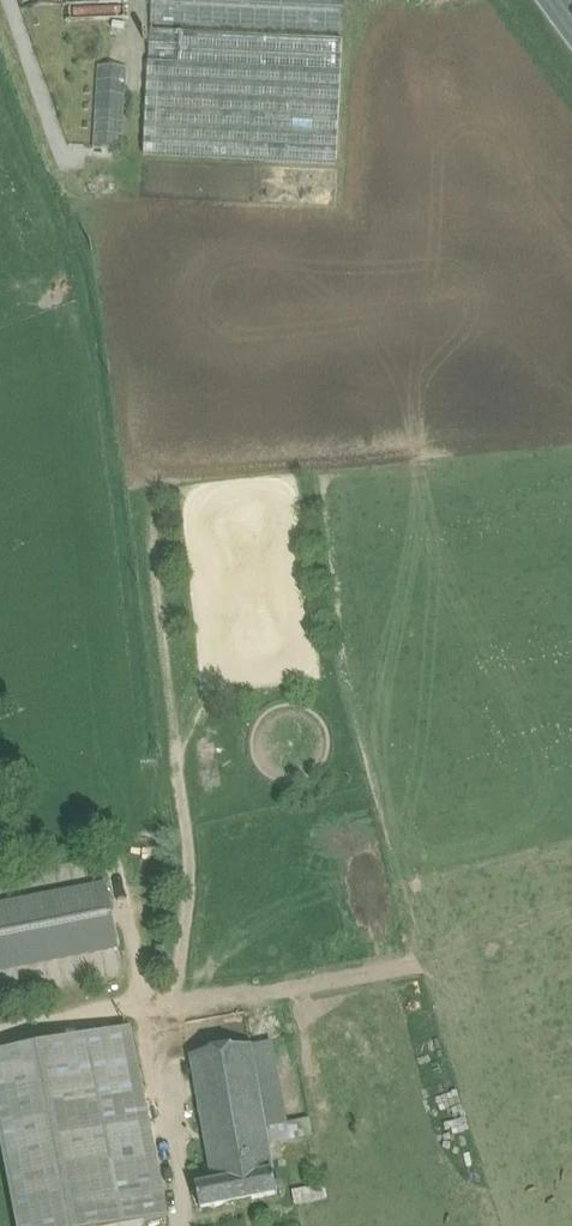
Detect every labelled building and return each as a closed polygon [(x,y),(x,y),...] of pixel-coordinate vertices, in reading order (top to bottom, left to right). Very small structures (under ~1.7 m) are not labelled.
[(150,24),(344,33),(345,0),(151,0),(150,24)] [(128,3),(98,4),(99,3),(66,4),(67,21),(129,18),(128,3)] [(181,30),(150,29),(148,63),(179,64),(181,33),(181,30)] [(343,41),(181,33),(179,64),(148,63),(144,156),(337,165),(343,41)] [(127,67),(98,65),(93,147),(122,150),(127,67)] [(0,907),(0,971),(118,948),(106,887),(0,907)] [(245,1013),(187,1023),(191,1056),(251,1046),(248,1031),(245,1013)] [(248,1031),(251,1046),(265,1129),(289,1124),(272,1026),(248,1031)] [(0,1054),(0,1109),(23,1225),(119,1225),(168,1216),(131,1028),(0,1054)] [(213,1185),(273,1173),(269,1146),(265,1129),(251,1046),(191,1056),(213,1185)] [(289,1124),(265,1129),(269,1146),(313,1138),(309,1121),(289,1124)] [(213,1185),(196,1188),(200,1210),(277,1195),(273,1173),(213,1185)] [(324,1185),(293,1191),(295,1205),(326,1199),(324,1185)]
